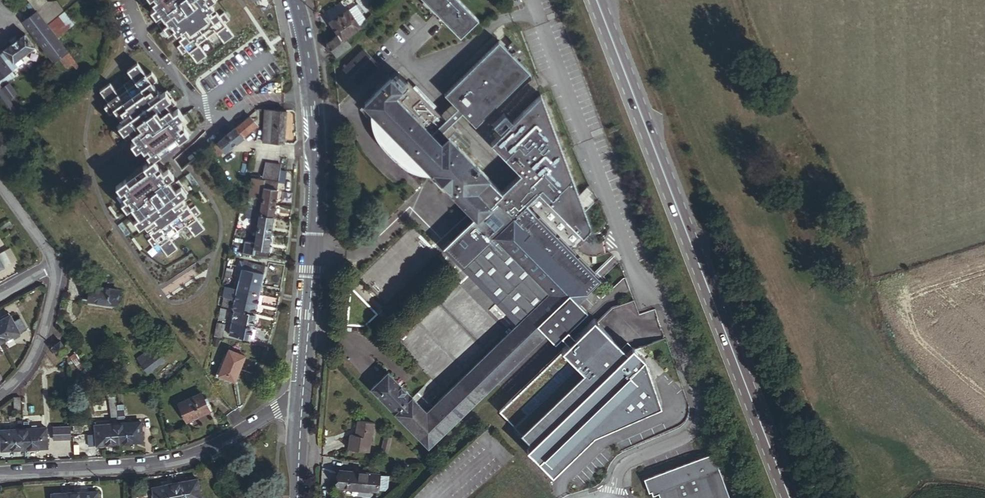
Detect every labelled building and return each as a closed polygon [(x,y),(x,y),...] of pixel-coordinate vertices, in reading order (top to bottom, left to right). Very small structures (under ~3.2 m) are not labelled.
[(37,12),(44,20),(50,16),(53,13),(45,3),(43,0),(37,0),(31,4),(37,13),(37,12)] [(218,0),(148,0),(144,2),(149,9),(157,4),(162,12),(156,15),(161,23),(167,19),(170,24),(163,29),(172,41),(179,36),(187,47),(181,51),(187,59),(193,55),(201,66),(211,60),(203,48),(219,37),(227,48),(238,41),(230,29),(235,26),(229,17),(224,21),(217,10),(223,6),(218,0)] [(380,7),(374,0),(363,0),(359,4),(369,16),(380,7)] [(458,0),(423,0),(461,38),(478,21),(458,0)] [(65,15),(57,5),(45,3),(53,13),(50,16),(55,23),(65,15)] [(367,22),(355,6),(349,11),(361,28),(367,22)] [(361,28),(349,11),(331,25),(339,36),(344,42),(346,40),(361,28)] [(59,39),(49,27),(44,20),(37,12),(37,13),(24,23),(56,64),(61,60),(69,69),(74,66),(78,70),(81,68),(59,39)] [(59,39),(74,27),(65,15),(55,23),(49,27),(59,39)] [(55,23),(50,16),(44,20),(49,27),(55,23)] [(36,49),(26,36),(0,55),(0,86),(2,89),(17,78),(13,73),(24,64),(21,60),(36,49)] [(333,51),(344,42),(339,36),(328,43),(328,51),(333,51)] [(338,58),(351,46),(346,40),(344,42),(333,51),(338,58)] [(530,73),(499,42),(443,95),(461,114),(466,119),(474,126),(530,73)] [(355,76),(375,57),(363,44),(343,63),(355,76)] [(177,116),(174,110),(180,106),(171,94),(165,98),(157,87),(162,83),(156,76),(152,79),(142,66),(133,73),(137,79),(120,92),(116,85),(105,93),(114,106),(110,109),(115,116),(119,113),(128,125),(122,129),(130,142),(136,137),(140,142),(135,146),(140,153),(145,149),(155,163),(157,162),(192,137),(182,122),(186,119),(182,113),(177,116)] [(372,390),(429,449),(547,335),(578,304),(601,282),(593,274),(562,242),(517,196),(529,184),(574,230),(582,222),(541,95),(489,144),(519,175),(501,193),(448,137),(455,130),(450,125),(408,81),(401,88),(391,78),(365,103),(377,115),(377,121),(378,128),(380,134),(383,140),(388,147),(400,159),(403,162),(407,165),(417,170),(427,172),(431,172),(444,185),(476,218),(477,219),(466,230),(463,234),(461,237),(460,242),(460,245),(461,248),(462,250),(464,251),(466,253),(469,254),(472,255),(475,254),(478,257),(497,240),(529,273),(499,303),(502,306),(499,308),(507,317),(513,323),(516,320),(519,324),(427,413),(389,374),(372,390)] [(1,89),(0,90),(0,106),(13,124),(21,118),(1,89)] [(286,127),(287,111),(267,109),(265,126),(286,127)] [(466,119),(461,114),(450,125),(455,130),(466,119)] [(226,153),(258,127),(250,117),(212,147),(220,156),(225,152),(226,153)] [(285,144),(286,127),(265,126),(264,142),(285,144)] [(6,144),(17,136),(14,131),(3,139),(6,144)] [(184,199),(191,195),(182,182),(175,187),(172,182),(177,178),(172,171),(167,175),(157,162),(155,163),(150,166),(149,164),(139,171),(140,174),(121,188),(130,201),(125,204),(130,212),(135,208),(138,212),(132,216),(141,229),(147,225),(156,237),(151,240),(156,248),(160,244),(170,257),(179,249),(171,238),(188,226),(196,237),(206,230),(198,218),(203,214),(197,207),(193,211),(184,199)] [(280,172),(281,166),(265,164),(263,178),(279,180),(280,172)] [(263,198),(265,187),(259,186),(260,180),(253,179),(250,196),(263,198)] [(275,205),(278,182),(260,180),(259,186),(265,187),(263,198),(262,203),(275,205)] [(562,242),(574,230),(529,184),(517,196),(562,242)] [(273,218),(275,205),(262,203),(256,202),(254,212),(250,212),(249,215),(273,218)] [(271,234),(273,218),(249,215),(248,220),(250,220),(250,222),(253,223),(251,232),(258,232),(271,234)] [(476,218),(445,247),(499,303),(529,273),(497,240),(478,257),(475,254),(472,255),(469,254),(466,253),(464,251),(462,250),(461,248),(460,245),(460,242),(461,237),(463,234),(466,230),(477,219),(476,218)] [(268,258),(271,234),(258,232),(256,244),(246,243),(245,254),(268,258)] [(17,260),(11,249),(5,252),(11,264),(17,260)] [(5,252),(0,255),(0,271),(2,270),(3,268),(11,264),(5,252)] [(264,274),(266,267),(246,263),(246,265),(243,264),(239,278),(263,284),(265,275),(264,274)] [(260,295),(263,284),(239,278),(236,289),(260,295)] [(116,306),(119,291),(91,287),(89,302),(116,306)] [(258,304),(260,295),(236,289),(232,288),(228,287),(226,287),(224,295),(225,295),(229,296),(236,298),(258,304)] [(255,314),(258,304),(236,298),(233,308),(235,309),(255,314)] [(597,323),(578,304),(547,335),(564,351),(500,412),(535,446),(530,451),(556,476),(597,437),(663,408),(648,360),(637,350),(666,339),(656,308),(639,314),(634,301),(613,308),(597,323)] [(252,327),(255,314),(235,309),(232,322),(252,327)] [(9,316),(0,322),(0,340),(2,344),(19,334),(13,323),(9,316)] [(26,330),(19,319),(13,323),(19,334),(26,330)] [(222,337),(226,324),(218,322),(214,335),(222,337)] [(252,329),(252,327),(232,322),(229,333),(249,339),(252,329)] [(59,357),(68,351),(61,342),(53,348),(59,357)] [(149,375),(165,362),(153,348),(138,361),(149,375)] [(235,382),(245,356),(229,350),(219,376),(235,382)] [(213,412),(206,397),(181,408),(188,423),(213,412)] [(142,442),(141,422),(118,424),(119,444),(142,442)] [(369,453),(374,424),(359,422),(357,435),(351,435),(349,450),(369,453)] [(119,444),(118,424),(95,426),(96,435),(89,436),(90,447),(119,444)] [(70,440),(69,426),(59,427),(60,440),(70,440)] [(48,449),(47,429),(24,430),(25,450),(48,449)] [(25,450),(24,430),(0,431),(1,451),(25,450)] [(715,454),(645,478),(649,491),(652,491),(653,494),(659,493),(661,497),(729,497),(715,454)] [(378,492),(380,475),(340,471),(338,488),(378,492)] [(197,480),(175,484),(178,497),(201,497),(197,480)] [(175,484),(153,488),(155,497),(178,497),(175,484)]
